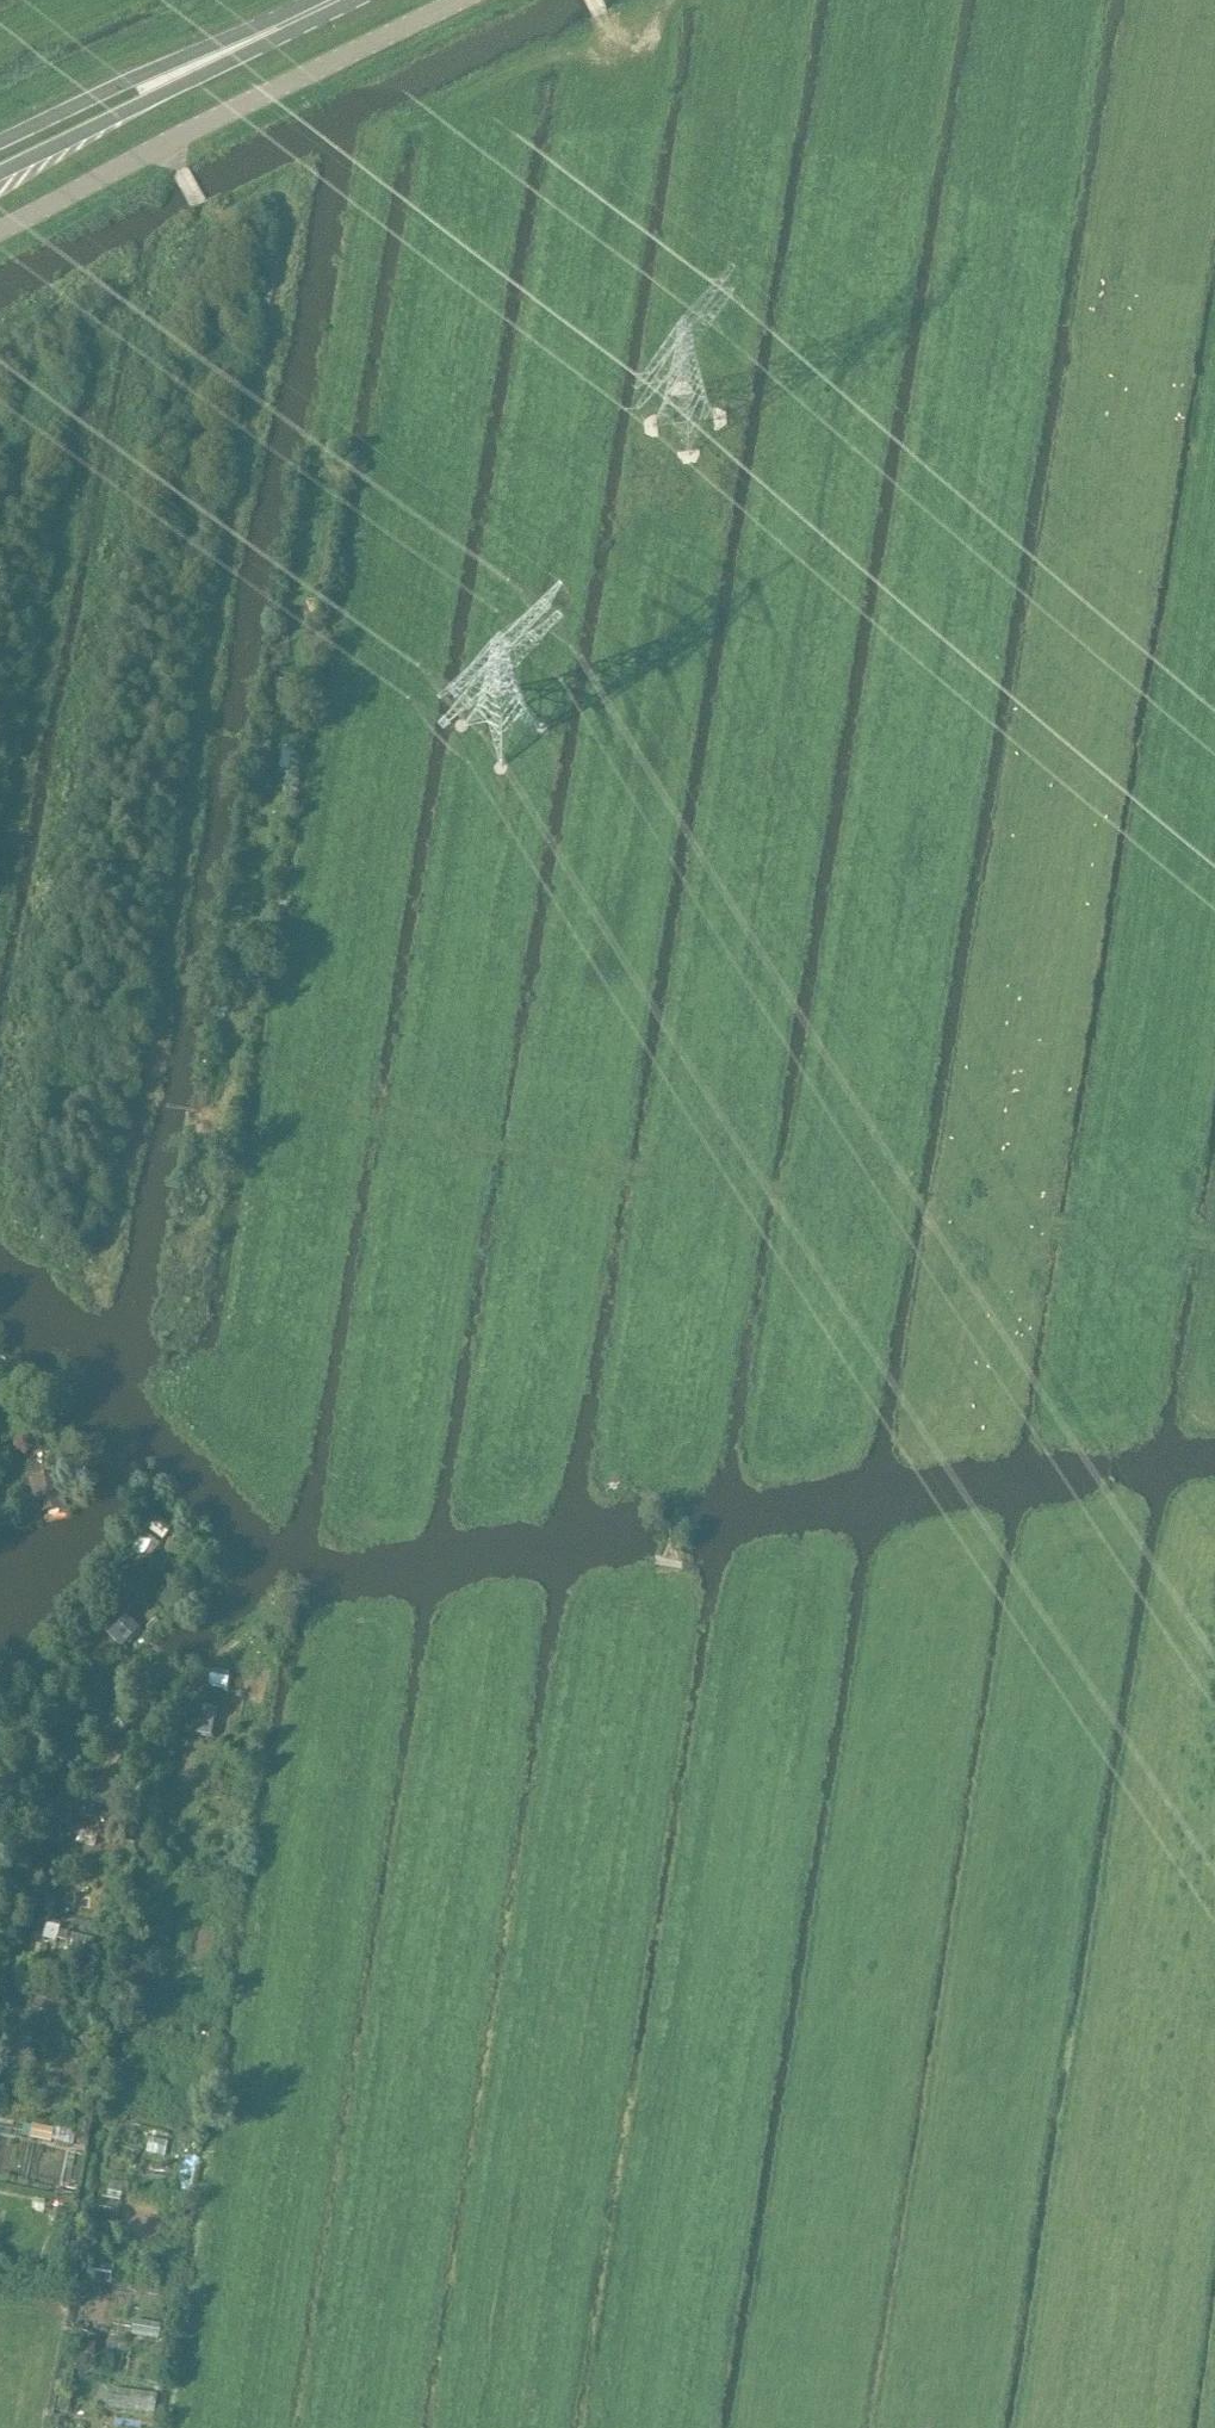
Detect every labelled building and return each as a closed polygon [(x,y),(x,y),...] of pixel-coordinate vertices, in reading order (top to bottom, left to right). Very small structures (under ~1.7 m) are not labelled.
[(41,1510),(64,1504),(58,1478),(53,1479),(53,1478),(34,1483),(41,1510)] [(121,1649),(140,1630),(125,1615),(106,1634),(121,1649)]
